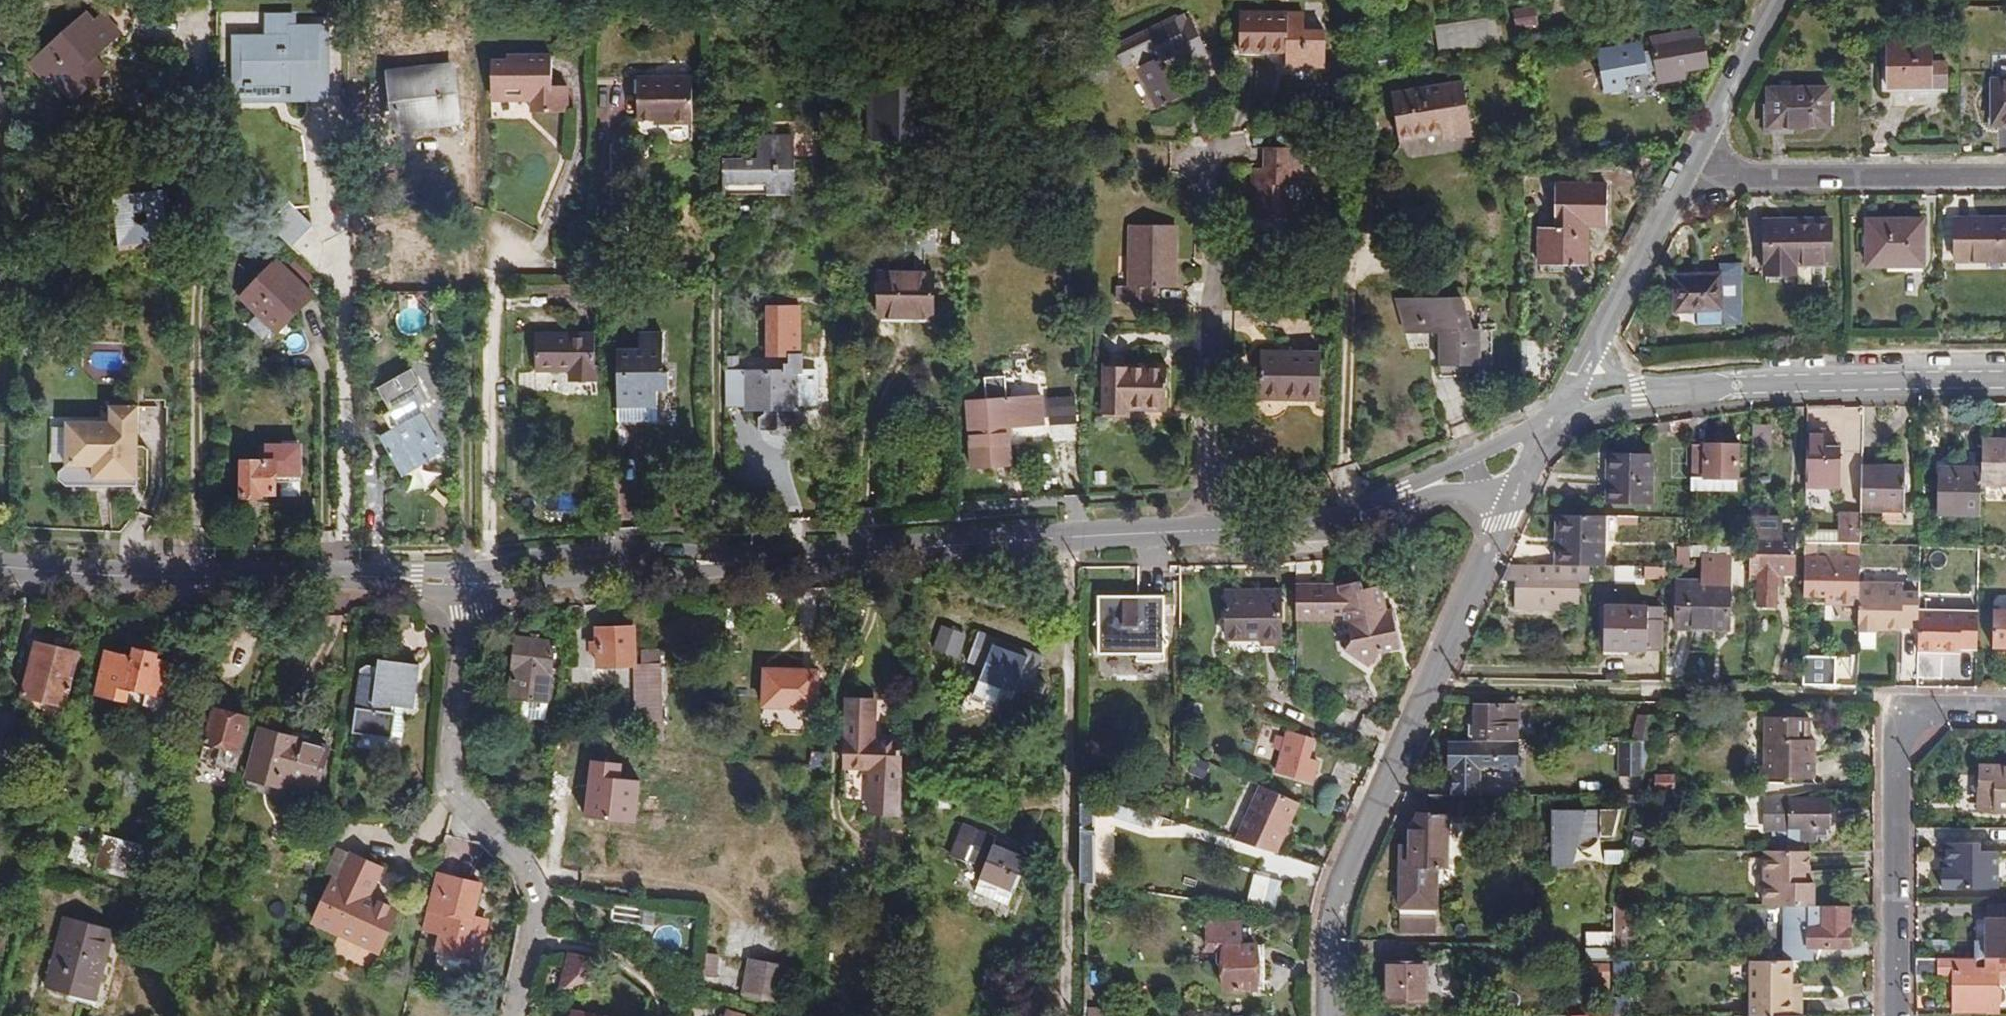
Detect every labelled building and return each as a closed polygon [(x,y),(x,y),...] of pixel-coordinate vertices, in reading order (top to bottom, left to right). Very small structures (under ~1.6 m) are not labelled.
[(1514,9),(1516,29),(1539,26),(1536,6),(1514,9)] [(115,41),(96,19),(88,10),(37,56),(53,75),(74,101),(101,78),(89,64),(99,56),(115,41)] [(105,11),(96,19),(115,41),(124,33),(105,11)] [(1433,21),(1439,59),(1501,50),(1495,11),(1433,21)] [(1173,16),(1111,46),(1122,70),(1134,63),(1156,109),(1184,96),(1165,61),(1188,50),(1192,61),(1209,53),(1188,13),(1175,21),(1173,16)] [(1306,14),(1240,14),(1239,51),(1286,52),(1286,65),(1326,66),(1327,32),(1305,32),(1306,14)] [(289,90),(290,102),(331,101),(330,24),(288,23),(288,34),(232,35),(232,90),(289,90)] [(1657,77),(1683,73),(1709,68),(1704,37),(1695,39),(1694,29),(1651,36),(1652,45),(1657,77)] [(1657,77),(1652,45),(1643,47),(1642,42),(1596,49),(1604,92),(1658,84),(1657,77)] [(1930,45),(1886,45),(1887,89),(1945,88),(1945,63),(1930,63),(1930,45)] [(491,98),(532,98),(532,113),(568,113),(567,87),(554,87),(553,55),(507,55),(507,60),(492,60),(491,98)] [(53,75),(37,56),(28,64),(44,83),(53,75)] [(110,70),(99,56),(89,64),(101,78),(110,70)] [(451,67),(391,74),(398,128),(457,121),(451,67)] [(1658,84),(1684,80),(1683,73),(1657,77),(1658,84)] [(693,77),(638,78),(638,118),(650,118),(650,124),(693,124),(693,77)] [(871,141),(932,141),(931,78),(870,78),(871,141)] [(1992,80),(1992,126),(2005,126),(2005,80),(1992,80)] [(1398,142),(1442,134),(1443,140),(1473,135),(1464,81),(1391,92),(1398,142)] [(1829,127),(1829,88),(1767,89),(1768,127),(1829,127)] [(232,103),(290,102),(289,90),(232,90),(232,103)] [(1274,147),(1267,147),(1266,168),(1254,168),(1253,217),(1290,218),(1290,185),(1298,185),(1299,148),(1309,148),(1310,129),(1275,128),(1274,147)] [(794,135),(757,136),(758,159),(723,159),(723,195),(795,194),(795,161),(821,161),(821,135),(794,135)] [(117,184),(124,241),(165,236),(158,179),(117,184)] [(1558,182),(1556,227),(1538,227),(1538,265),(1587,266),(1588,226),(1607,226),(1608,182),(1558,182)] [(288,243),(308,223),(290,204),(269,224),(288,243)] [(1955,262),(2005,262),(2005,217),(1955,217),(1955,262)] [(1796,275),(1796,264),(1830,265),(1831,220),(1765,220),(1764,275),(1796,275)] [(1867,220),(1867,266),(1923,266),(1923,220),(1867,220)] [(1175,225),(1131,225),(1131,286),(1118,286),(1117,302),(1157,303),(1157,287),(1175,288),(1175,225)] [(278,259),(240,298),(276,334),(314,295),(278,259)] [(880,318),(933,318),(932,273),(880,273),(880,318)] [(1676,312),(1722,310),(1720,274),(1675,276),(1676,312)] [(1438,333),(1438,355),(1438,366),(1470,365),(1481,366),(1482,330),(1471,330),(1461,298),(1405,299),(1402,318),(1407,333),(1438,333)] [(792,356),(800,356),(800,330),(800,307),(778,307),(768,308),(768,356),(792,356)] [(617,350),(617,406),(656,406),(656,390),(667,389),(667,373),(663,373),(662,333),(641,333),(641,349),(617,350)] [(535,372),(571,371),(571,382),(597,382),(597,368),(596,368),(596,334),(535,334),(535,372)] [(1320,400),(1321,354),(1260,352),(1260,399),(1320,400)] [(739,356),(726,356),(726,371),(739,372),(739,356)] [(1127,418),(1127,408),(1167,409),(1167,367),(1105,366),(1104,418),(1127,418)] [(726,371),(726,405),(747,405),(746,410),(799,409),(799,404),(817,405),(817,371),(792,371),(739,372),(726,371)] [(412,372),(381,389),(395,412),(386,416),(393,428),(379,436),(401,475),(442,451),(417,404),(427,398),(412,372)] [(1042,423),(1040,396),(1007,399),(987,401),(970,402),(972,468),(1011,465),(1007,426),(1042,423)] [(108,480),(112,487),(137,487),(137,407),(109,407),(109,423),(66,423),(66,466),(58,473),(58,480),(66,487),(90,487),(93,480),(108,480)] [(1770,422),(1769,448),(1783,449),(1782,422),(1770,422)] [(1807,429),(1806,488),(1840,488),(1841,448),(1826,448),(1827,430),(1807,429)] [(1862,430),(1861,466),(1885,466),(1886,431),(1862,430)] [(1981,440),(1980,468),(1980,485),(2005,486),(2005,440),(1981,440)] [(1738,446),(1692,445),(1691,478),(1737,479),(1738,446)] [(260,446),(260,461),(242,461),(242,497),(262,497),(262,494),(275,494),(275,483),(300,484),(300,447),(260,446)] [(1607,453),(1606,504),(1652,505),(1653,454),(1607,453)] [(1861,466),(1861,512),(1904,512),(1905,467),(1885,466),(1861,466)] [(1939,467),(1938,514),(1979,516),(1980,485),(1980,468),(1939,467)] [(1332,483),(1333,471),(1319,471),(1319,483),(1332,483)] [(1737,479),(1691,478),(1691,491),(1737,492),(1737,479)] [(1861,512),(1839,512),(1839,533),(1805,532),(1804,596),(1827,596),(1834,596),(1834,603),(1859,604),(1859,587),(1860,557),(1860,547),(1868,547),(1868,535),(1860,535),(1861,512)] [(1604,516),(1560,515),(1559,543),(1555,543),(1555,566),(1590,566),(1604,567),(1604,533),(1617,533),(1617,525),(1617,516),(1604,516)] [(1637,517),(1617,516),(1617,525),(1637,525),(1637,517)] [(1749,558),(1749,564),(1759,564),(1760,535),(1760,519),(1750,519),(1749,547),(1749,558)] [(1795,536),(1760,535),(1759,564),(1758,606),(1776,606),(1776,585),(1782,585),(1782,574),(1794,574),(1795,536)] [(1728,630),(1728,585),(1729,558),(1749,558),(1749,547),(1719,547),(1719,557),(1702,556),(1701,581),(1676,581),(1675,629),(1728,630)] [(1719,557),(1719,547),(1690,547),(1690,556),(1702,556),(1719,557)] [(1860,547),(1860,557),(1879,557),(1879,547),(1868,547),(1860,547)] [(1555,566),(1508,565),(1500,581),(1515,581),(1515,608),(1561,609),(1561,602),(1579,603),(1580,583),(1589,583),(1590,566),(1555,566)] [(1644,567),(1644,579),(1664,579),(1664,568),(1644,567)] [(1295,586),(1295,620),(1333,619),(1347,646),(1344,652),(1369,669),(1379,652),(1400,647),(1392,609),(1385,611),(1380,586),(1363,589),(1362,581),(1344,585),(1295,586)] [(1978,611),(1918,611),(1918,597),(1902,596),(1903,588),(1859,587),(1859,604),(1858,632),(1876,632),(1876,627),(1886,627),(1885,630),(1902,630),(1902,628),(1918,627),(1918,652),(1942,652),(1946,648),(1961,648),(1978,648),(1978,611)] [(1281,646),(1281,592),(1226,592),(1227,640),(1261,640),(1261,646),(1281,646)] [(1098,597),(1098,655),(1136,655),(1136,662),(1164,662),(1164,597),(1098,597)] [(1164,597),(1164,625),(1174,625),(1174,597),(1164,597)] [(1663,607),(1602,607),(1602,650),(1662,651),(1663,607)] [(2005,648),(2005,611),(1994,610),(1992,648),(2005,648)] [(648,680),(647,694),(659,695),(660,679),(662,679),(661,649),(642,650),(643,664),(636,665),(634,628),(597,630),(599,666),(634,665),(635,680),(648,680)] [(964,638),(942,629),(930,661),(952,670),(964,638)] [(1031,652),(997,639),(980,632),(969,661),(985,668),(975,694),(971,692),(969,698),(968,700),(967,705),(969,708),(973,710),(977,710),(995,717),(1019,726),(1028,702),(1037,705),(1046,683),(1035,679),(1043,659),(1030,654),(1031,652)] [(554,642),(517,638),(511,697),(524,699),(522,717),(546,720),(548,701),(554,642)] [(79,653),(37,643),(21,703),(63,714),(79,653)] [(133,658),(106,652),(97,693),(126,700),(129,687),(165,695),(171,668),(153,664),(155,654),(135,649),(133,658)] [(1803,655),(1802,686),(1831,686),(1835,655),(1803,655)] [(418,664),(379,659),(377,677),(361,675),(354,732),(393,736),(396,712),(390,711),(391,706),(412,708),(418,664)] [(941,667),(931,664),(924,682),(934,686),(941,667)] [(819,670),(764,669),(763,706),(818,708),(819,670)] [(647,694),(644,724),(656,725),(659,695),(647,694)] [(876,701),(848,700),(846,768),(872,769),(871,812),(899,813),(901,741),(875,741),(876,701)] [(1476,724),(1475,739),(1480,739),(1515,740),(1515,723),(1517,723),(1517,706),(1476,705),(1476,724)] [(230,789),(240,751),(249,718),(215,708),(206,741),(223,746),(217,770),(199,765),(196,779),(230,789)] [(0,711),(0,713),(0,764),(5,739),(9,740),(15,714),(0,711)] [(1639,717),(1634,741),(1652,741),(1658,718),(1639,717)] [(1765,779),(1814,780),(1814,751),(1808,751),(1809,740),(1809,718),(1765,718),(1765,779)] [(656,725),(644,724),(623,722),(622,736),(655,740),(656,725)] [(329,747),(259,729),(247,777),(289,788),(291,781),(318,788),(329,747)] [(1276,772),(1312,781),(1317,762),(1307,759),(1312,741),(1286,734),(1276,772)] [(1517,760),(1517,740),(1515,740),(1480,739),(1480,743),(1446,744),(1446,768),(1452,768),(1452,783),(1481,783),(1481,766),(1480,766),(1480,759),(1495,760),(1506,771),(1517,760)] [(1643,777),(1652,741),(1634,741),(1621,741),(1621,777),(1643,777)] [(2005,812),(2005,767),(1979,766),(1978,787),(1995,787),(1994,803),(1994,812),(2005,812)] [(1673,789),(1673,777),(1657,776),(1657,790),(1673,789)] [(1481,783),(1452,783),(1452,795),(1462,795),(1481,795),(1481,783)] [(1259,785),(1234,841),(1274,854),(1298,804),(1259,785)] [(1995,787),(1978,787),(1978,803),(1994,803),(1995,787)] [(1079,792),(1079,882),(1084,883),(1095,884),(1095,812),(1095,797),(1079,792)] [(1409,856),(1400,856),(1399,916),(1435,916),(1436,887),(1436,863),(1446,863),(1446,812),(1461,813),(1462,795),(1452,795),(1419,794),(1419,813),(1409,829),(1409,856)] [(1828,800),(1791,800),(1791,798),(1763,798),(1763,830),(1790,830),(1826,830),(1829,830),(1828,800)] [(1551,811),(1550,867),(1574,867),(1575,848),(1587,838),(1614,839),(1621,813),(1551,811)] [(981,832),(964,825),(952,854),(984,868),(979,879),(981,880),(975,893),(1006,905),(1025,860),(1008,853),(1011,847),(980,834),(981,832)] [(1826,836),(1826,830),(1790,830),(1790,836),(1800,836),(1800,842),(1816,843),(1816,836),(1826,836)] [(152,851),(102,837),(93,868),(143,882),(152,851)] [(1942,845),(1941,887),(1996,885),(1997,849),(1981,849),(1981,841),(1955,843),(1955,848),(1942,845)] [(337,881),(351,853),(338,847),(324,875),(332,879),(337,881)] [(1764,851),(1763,906),(1782,906),(1813,906),(1814,883),(1804,883),(1804,875),(1808,875),(1808,852),(1764,851)] [(351,852),(351,853),(337,881),(332,879),(311,923),(380,955),(401,910),(371,896),(384,868),(351,852)] [(1446,863),(1436,863),(1436,887),(1456,887),(1456,863),(1446,863)] [(481,884),(437,873),(423,930),(441,935),(437,951),(471,960),(479,956),(487,925),(472,921),(481,884)] [(1262,907),(1274,910),(1281,881),(1269,878),(1262,907)] [(1095,884),(1084,883),(1084,899),(1101,901),(1103,885),(1095,884)] [(1990,903),(1989,918),(1994,918),(2005,919),(2005,903),(1990,903)] [(638,924),(641,905),(633,904),(632,908),(613,906),(611,921),(638,924)] [(656,907),(641,905),(638,924),(653,926),(656,907)] [(1630,906),(1612,906),(1612,946),(1630,946),(1630,906)] [(1812,961),(1812,947),(1849,947),(1849,906),(1813,906),(1782,906),(1782,961),(1791,961),(1812,961)] [(1399,933),(1435,934),(1435,916),(1399,916),(1399,933)] [(115,930),(65,917),(46,989),(95,1002),(115,930)] [(1994,918),(1989,918),(1986,918),(1986,943),(1975,943),(1975,959),(2005,959),(2005,919),(1994,918)] [(1256,990),(1255,945),(1241,945),(1241,922),(1205,922),(1206,954),(1215,954),(1215,967),(1220,968),(1220,977),(1223,977),(1223,991),(1256,990)] [(1602,933),(1587,933),(1587,951),(1602,951),(1602,933)] [(1255,945),(1256,990),(1264,990),(1263,944),(1255,945)] [(569,953),(562,990),(594,981),(598,959),(569,953)] [(1916,982),(1923,982),(1923,975),(1954,976),(1953,1002),(1968,1002),(1968,1004),(1987,1004),(1987,986),(1985,986),(1984,982),(2005,982),(2005,959),(1975,959),(1916,958),(1916,982)] [(1635,960),(1612,960),(1612,977),(1635,977),(1635,960)] [(1750,960),(1750,1015),(1801,1015),(1801,1001),(1801,986),(1791,986),(1791,961),(1782,961),(1750,960)] [(745,996),(779,1002),(786,968),(751,961),(745,996)] [(1387,961),(1387,1005),(1427,1005),(1427,961),(1387,961)] [(1585,991),(1610,992),(1611,963),(1586,963),(1585,991)] [(1612,1015),(1576,1015),(1627,1015),(1634,1015),(1634,993),(1612,993),(1612,1015)] [(1968,1002),(1953,1002),(1953,1011),(1968,1011),(1968,1004),(1968,1002)] [(823,1011),(808,1008),(807,1015),(823,1015),(823,1011)]
